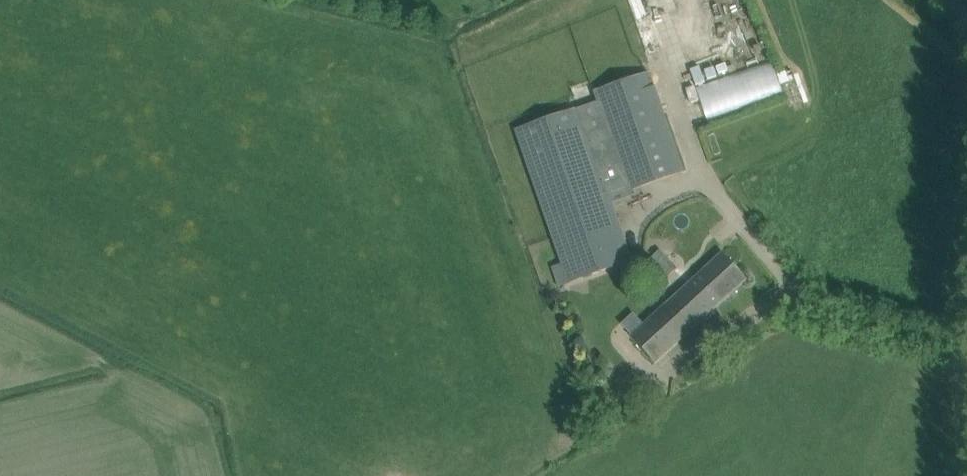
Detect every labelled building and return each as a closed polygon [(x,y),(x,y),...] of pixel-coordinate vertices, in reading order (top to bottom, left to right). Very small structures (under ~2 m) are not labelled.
[(722,55),(705,60),(711,82),(694,87),(702,118),(783,96),(774,62),(728,74),(722,55)] [(684,171),(664,114),(650,73),(594,92),(598,102),(516,130),(562,265),(551,268),(558,286),(568,282),(632,260),(610,197),(684,171)] [(660,249),(650,258),(656,264),(665,255),(660,249)] [(722,253),(707,267),(631,337),(656,363),(747,280),(722,253)]
